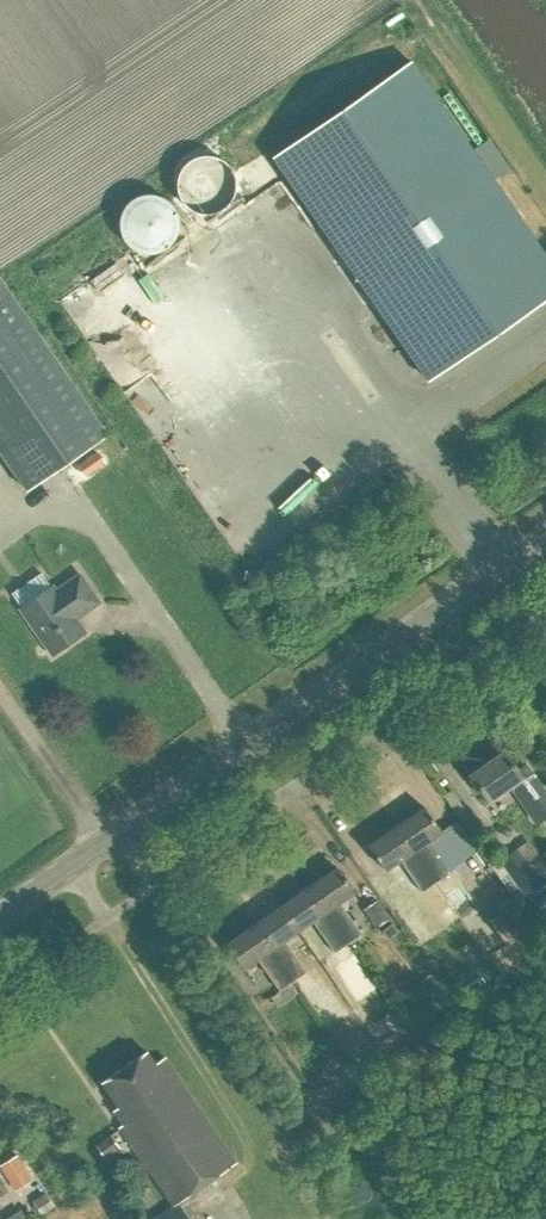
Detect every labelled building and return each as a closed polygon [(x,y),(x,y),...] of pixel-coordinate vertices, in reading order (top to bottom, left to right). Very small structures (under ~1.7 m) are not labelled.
[(421,370),(545,284),(545,257),(409,58),(271,154),(421,370)] [(0,279),(0,451),(27,490),(107,435),(0,279)] [(20,608),(52,655),(85,632),(76,618),(99,602),(79,574),(56,590),(53,585),(20,608)] [(488,800),(516,781),(530,801),(544,791),(526,765),(517,771),(504,752),(471,775),(488,800)] [(544,791),(530,801),(522,791),(516,795),(536,824),(545,817),(545,793),(544,791)] [(396,826),(433,883),(446,874),(425,842),(441,831),(425,807),(407,819),(407,820),(398,827),(397,825),(396,826)] [(369,846),(385,869),(398,860),(420,892),(433,883),(396,826),(395,826),(397,828),(387,834),(386,833),(369,846)] [(539,886),(515,852),(497,864),(521,898),(539,886)] [(310,887),(347,942),(359,934),(338,902),(354,891),(337,867),(319,880),(320,881),(310,887)] [(282,906),(298,930),(312,920),(332,952),(347,942),(310,887),(309,886),(308,886),(309,888),(300,895),(299,894),(282,906)] [(510,895),(486,913),(510,946),(534,929),(510,895)] [(375,901),(362,909),(376,929),(388,921),(375,901)] [(253,924),(254,926),(292,981),(295,979),(303,973),(281,941),(298,930),(282,906),(264,918),(265,919),(255,925),(254,924),(253,924)] [(226,944),(242,968),(255,960),(277,991),(292,981),(254,926),(245,933),(244,932),(226,944)] [(430,974),(421,980),(432,995),(440,989),(430,974)] [(165,1057),(155,1064),(146,1051),(102,1082),(119,1106),(113,1110),(123,1124),(119,1127),(172,1205),(152,1218),(190,1218),(178,1202),(236,1162),(165,1057)] [(95,1146),(104,1161),(120,1150),(110,1135),(95,1146)] [(0,1165),(0,1166),(4,1173),(22,1162),(17,1154),(0,1165)] [(44,1194),(33,1200),(40,1212),(51,1205),(44,1194)]
